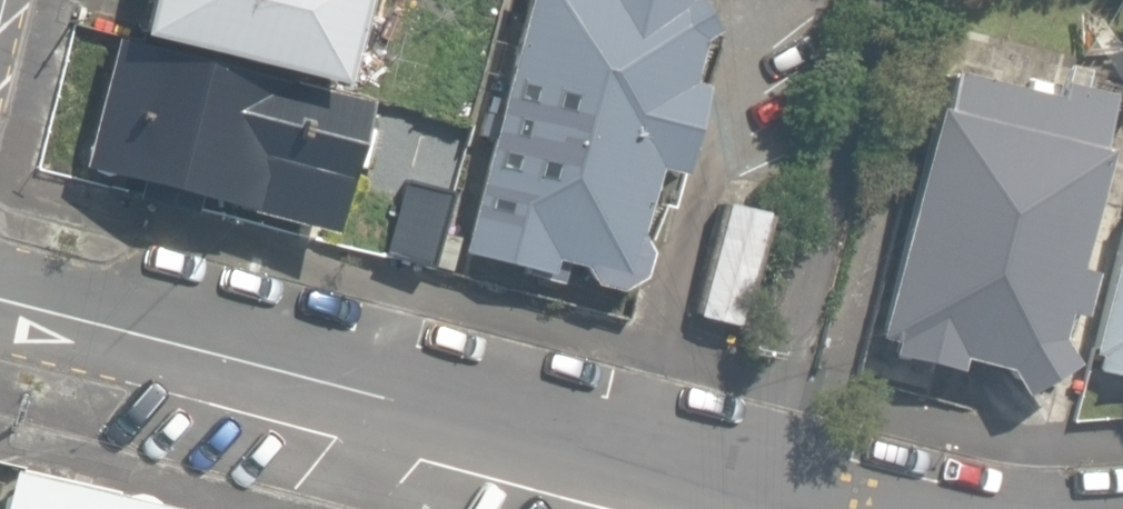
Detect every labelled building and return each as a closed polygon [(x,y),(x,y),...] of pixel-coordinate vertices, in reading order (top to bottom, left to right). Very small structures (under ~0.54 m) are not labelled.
[(331,85),(351,0),(146,0),(138,36),(331,85)] [(613,291),(637,278),(644,253),(633,235),(650,167),(675,173),(696,88),(682,84),(693,41),(707,34),(690,0),(679,0),(679,1),(679,0),(523,0),(460,254),(546,275),(551,260),(579,265),(587,283),(613,291)] [(194,199),(328,233),(361,102),(115,39),(82,168),(139,182),(135,197),(191,212),(194,199)] [(1001,368),(1017,398),(1068,364),(1054,338),(1060,315),(1076,319),(1087,273),(1070,269),(1083,215),(1091,217),(1097,193),(1088,190),(1098,151),(1091,150),(1104,97),(1074,90),(1079,70),(1059,65),(1051,98),(944,72),(935,110),(930,109),(873,338),(889,342),(886,358),(953,374),(957,357),(1001,368)] [(380,252),(423,264),(463,119),(420,107),(380,252)] [(691,313),(746,329),(771,209),(719,195),(691,313)] [(1088,353),(1096,355),(1092,369),(1122,377),(1122,220),(1088,353)] [(19,478),(12,500),(3,503),(2,508),(135,508),(19,478)]
